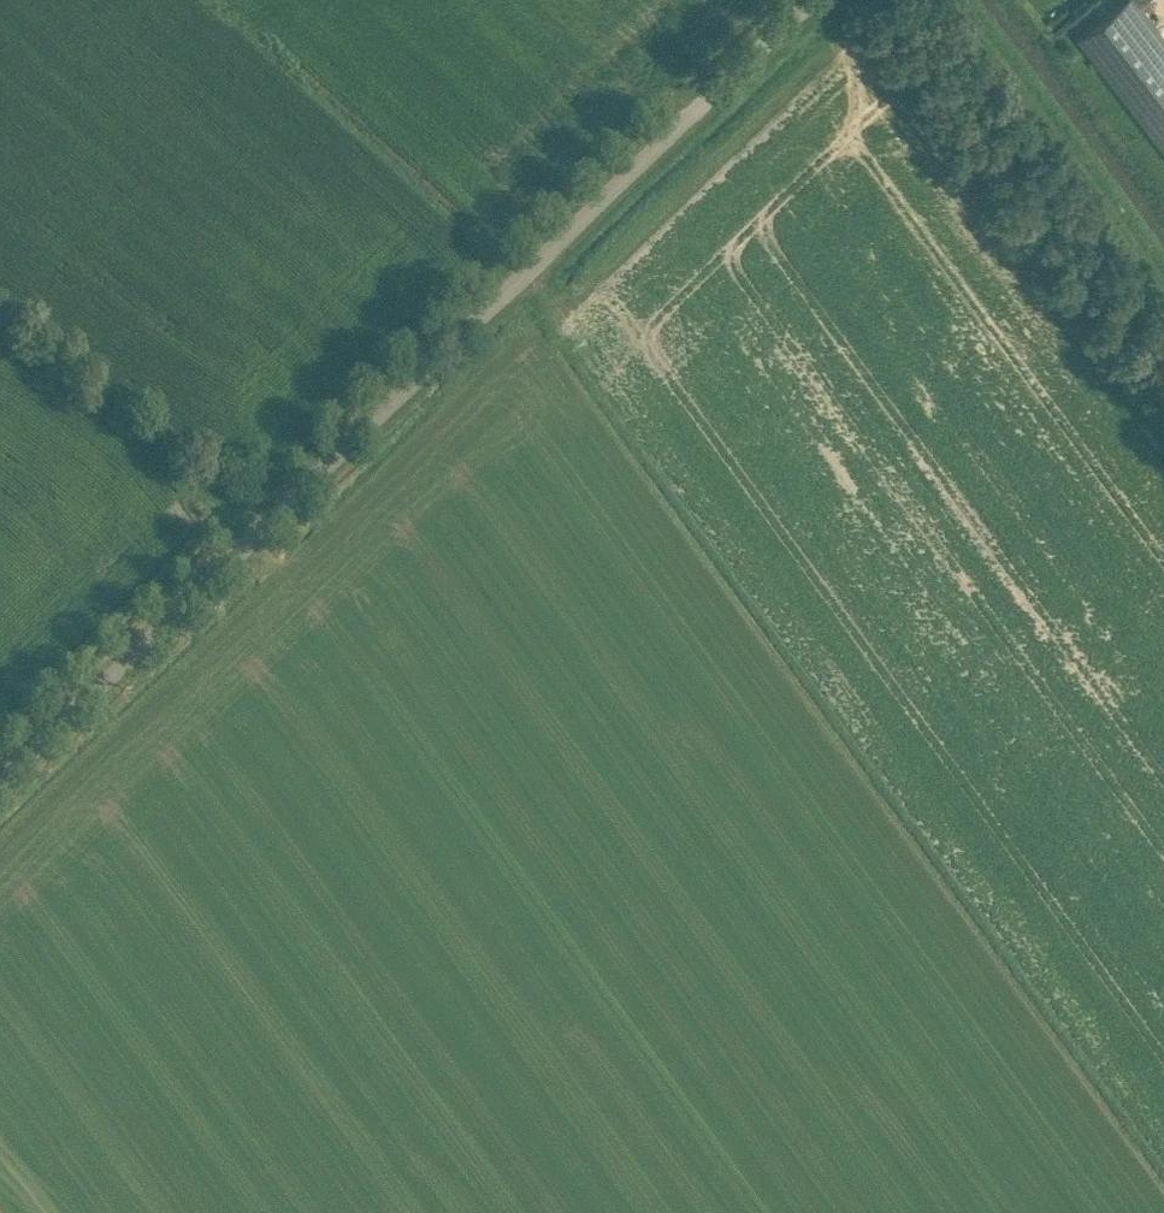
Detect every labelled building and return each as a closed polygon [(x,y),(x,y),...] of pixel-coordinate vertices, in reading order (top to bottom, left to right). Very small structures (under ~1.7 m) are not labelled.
[(1077,40),(1163,152),(1163,42),(1137,7),(1146,0),(1128,0),(1077,40)]
